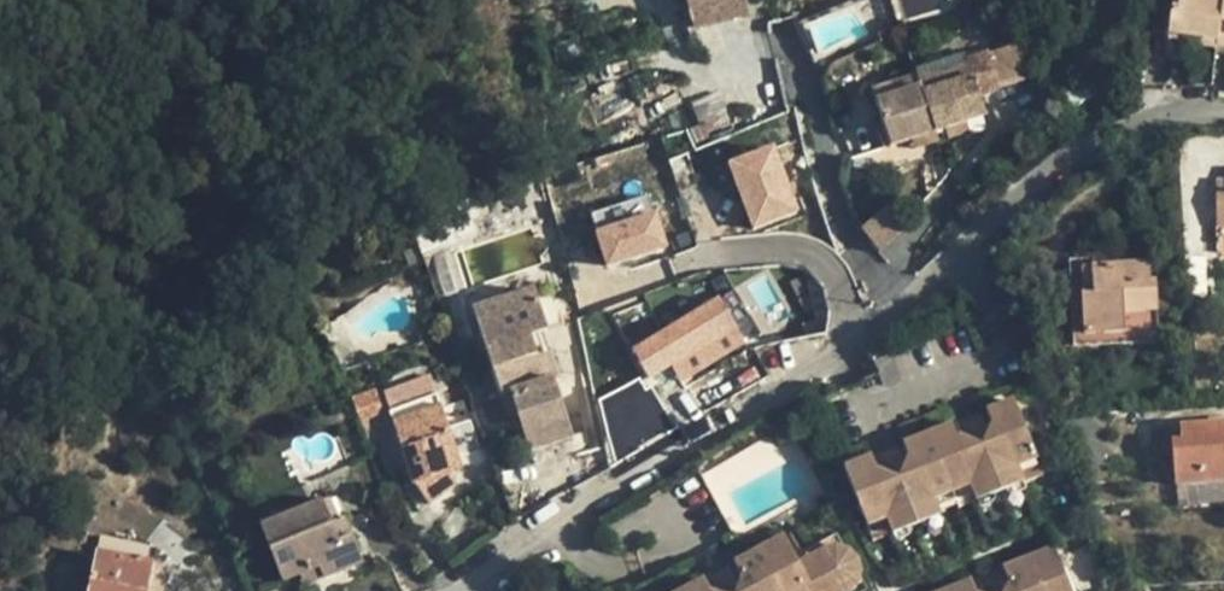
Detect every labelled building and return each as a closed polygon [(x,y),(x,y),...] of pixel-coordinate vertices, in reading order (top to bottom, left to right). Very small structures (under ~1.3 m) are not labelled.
[(684,27),(737,15),(734,0),(678,0),(684,27)] [(863,3),(871,30),(889,24),(881,0),(872,0),(863,3)] [(951,0),(892,0),(894,19),(953,11),(951,0)] [(1169,49),(1223,53),(1223,0),(1181,0),(1180,15),(1172,15),(1169,49)] [(1027,42),(988,55),(999,91),(1040,77),(1027,42)] [(886,149),(892,167),(942,150),(936,133),(965,124),(985,116),(979,98),(999,91),(988,55),(968,62),(971,69),(920,85),(922,91),(901,98),(900,93),(878,101),(893,146),(886,149)] [(875,93),(878,101),(900,93),(901,98),(922,91),(920,85),(971,69),(968,62),(966,57),(916,74),(918,78),(875,93)] [(965,124),(945,130),(949,141),(969,135),(965,124)] [(728,166),(753,229),(796,212),(771,149),(728,166)] [(892,167),(886,149),(856,159),(851,177),(865,176),(892,167)] [(1216,225),(1223,225),(1223,178),(1215,178),(1216,225)] [(664,248),(647,196),(589,214),(606,266),(664,248)] [(885,213),(861,235),(880,255),(904,232),(885,213)] [(678,249),(690,245),(686,233),(674,237),(678,249)] [(1081,293),(1083,334),(1121,332),(1122,343),(1156,341),(1154,311),(1158,312),(1155,307),(1154,288),(1154,280),(1149,280),(1147,263),(1090,267),(1091,292),(1081,293)] [(1090,267),(1079,267),(1081,293),(1091,292),(1090,267)] [(1170,286),(1154,288),(1155,307),(1172,306),(1170,286)] [(735,289),(720,298),(747,343),(762,333),(735,289)] [(532,453),(574,438),(554,382),(548,384),(532,340),(543,336),(549,334),(534,293),(472,315),(502,400),(512,397),(519,418),(532,453)] [(720,298),(634,350),(651,378),(673,365),(684,381),(747,343),(720,298)] [(1083,334),(1084,345),(1122,343),(1121,332),(1083,334)] [(559,380),(543,336),(532,340),(548,384),(554,382),(559,380)] [(383,393),(390,413),(436,396),(429,376),(383,393)] [(636,439),(662,432),(649,384),(604,397),(609,417),(628,412),(636,439)] [(374,391),(351,399),(360,423),(383,415),(374,391)] [(436,396),(390,413),(413,479),(431,503),(458,484),(454,480),(450,471),(446,461),(457,458),(456,454),(449,434),(436,396)] [(510,422),(519,418),(512,397),(502,400),(510,422)] [(986,410),(998,439),(967,452),(955,425),(904,446),(915,475),(883,488),(873,459),(843,469),(865,529),(889,520),(894,535),(940,518),(936,506),(974,490),(979,499),(1026,483),(1020,466),(1038,459),(1014,399),(986,410)] [(1175,482),(1223,480),(1223,424),(1172,428),(1175,482)] [(472,426),(449,434),(456,454),(479,446),(472,426)] [(462,468),(457,458),(446,461),(450,471),(462,468)] [(332,499),(321,504),(337,543),(352,536),(346,518),(340,519),(332,499)] [(321,567),(326,579),(362,563),(352,536),(337,543),(321,504),(263,526),(286,581),(301,575),(321,567)] [(133,542),(101,537),(99,552),(130,558),(133,542)] [(806,589),(807,590),(846,590),(840,582),(858,572),(861,569),(862,565),(862,560),(860,553),(857,548),(852,544),(848,542),(841,543),(801,564),(787,537),(737,564),(752,590),(802,590),(806,589)] [(1053,546),(1003,566),(1014,590),(1071,590),(1053,546)] [(90,590),(148,590),(154,561),(130,558),(99,552),(90,590)] [(154,561),(148,590),(162,590),(166,563),(154,561)] [(321,567),(301,575),(305,586),(326,579),(321,567)] [(971,580),(943,590),(976,590),(971,580)] [(705,582),(689,590),(711,590),(705,582)]
